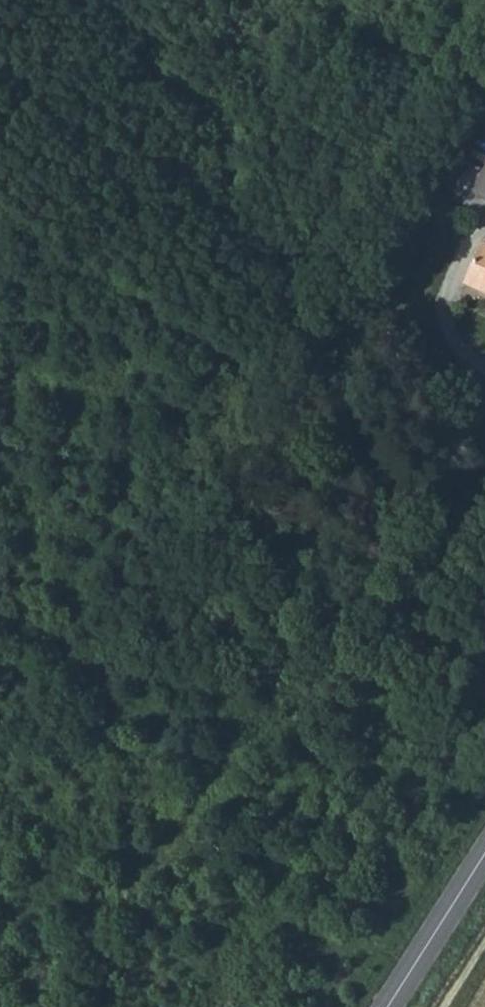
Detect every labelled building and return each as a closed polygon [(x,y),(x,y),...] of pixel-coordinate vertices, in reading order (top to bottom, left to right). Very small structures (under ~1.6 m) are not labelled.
[(479,197),(484,200),(484,165),(470,192),(479,197)] [(461,209),(469,213),(479,197),(470,192),(461,209)] [(481,242),(463,282),(484,292),(484,244),(481,242)]
